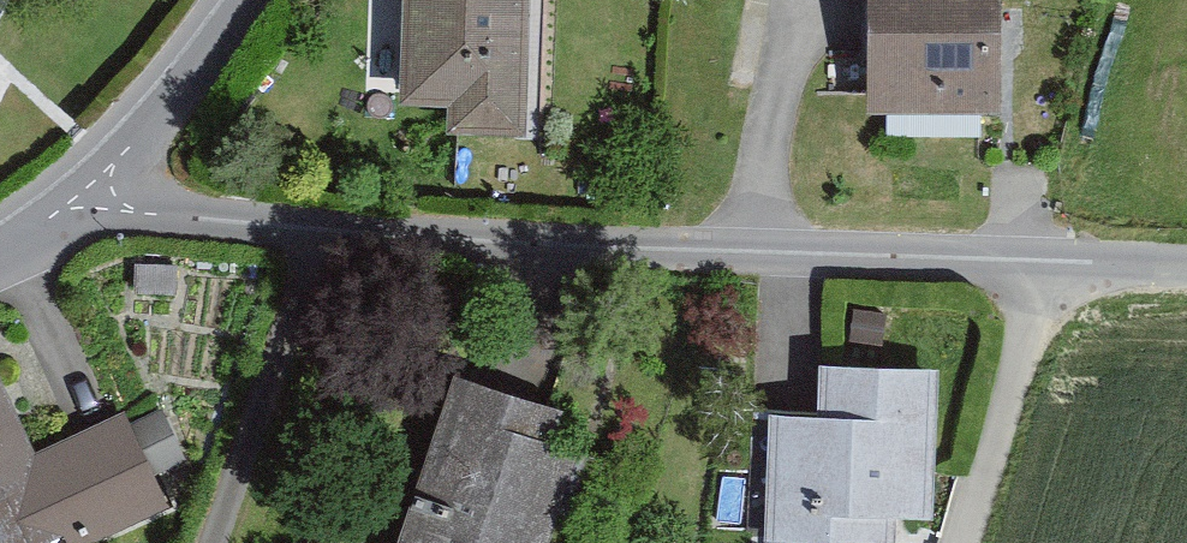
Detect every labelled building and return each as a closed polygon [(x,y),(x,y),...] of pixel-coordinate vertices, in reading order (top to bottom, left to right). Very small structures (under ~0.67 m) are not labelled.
[(401,95),(448,96),(447,127),(527,128),(530,0),(403,0),(401,95)] [(870,110),(999,110),(999,0),(869,0),(870,110)] [(937,359),(821,356),(820,407),(752,405),(748,537),(898,541),(899,514),(933,514),(937,359)] [(459,368),(395,542),(552,542),(585,452),(550,440),(563,406),(459,368)] [(167,502),(155,472),(185,459),(163,407),(130,421),(125,408),(32,448),(0,374),(0,542),(70,542),(167,502)]
